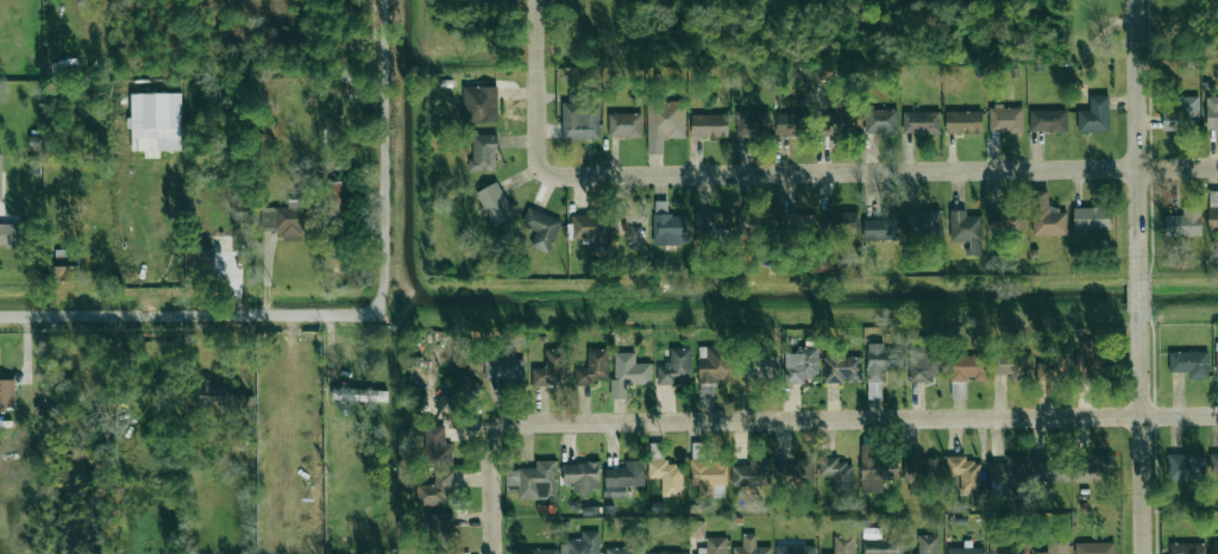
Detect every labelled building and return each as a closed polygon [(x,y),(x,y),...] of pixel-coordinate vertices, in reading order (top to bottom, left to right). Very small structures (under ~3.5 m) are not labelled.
[(463,86),(464,123),(498,122),(498,86),(463,86)] [(181,93),(131,94),(131,118),(130,118),(130,151),(145,150),(145,157),(159,157),(159,150),(182,150),(181,93)] [(1109,132),(1109,95),(1090,95),(1089,110),(1078,110),(1078,132),(1109,132)] [(1200,96),(1183,96),(1183,112),(1162,112),(1162,130),(1200,129),(1200,96)] [(1206,97),(1207,131),(1217,130),(1217,97),(1206,97)] [(563,140),(600,139),(599,99),(568,100),(569,103),(562,103),(563,140)] [(646,102),(647,153),(663,153),(663,138),(685,138),(684,101),(646,102)] [(1023,132),(1023,106),(989,107),(989,133),(1023,132)] [(898,109),(864,110),(865,134),(898,134),(898,109)] [(1066,110),(1029,110),(1030,132),(1066,132),(1066,110)] [(982,111),(946,111),(946,134),(982,133),(982,111)] [(737,134),(769,135),(769,113),(737,112),(737,134)] [(939,134),(940,113),(903,112),(903,134),(939,134)] [(609,114),(609,138),(642,137),(642,113),(609,114)] [(776,135),(803,134),(802,113),(776,114),(776,135)] [(824,134),(853,133),(852,113),(823,114),(824,134)] [(728,137),(728,114),(691,115),(692,138),(728,137)] [(496,133),(470,134),(471,171),(485,170),(485,159),(497,159),(496,133)] [(347,181),(328,182),(329,215),(349,214),(347,181)] [(476,191),(492,227),(515,216),(498,181),(476,191)] [(1048,206),(1048,190),(1032,190),(1034,235),(1067,234),(1066,212),(1057,212),(1057,206),(1048,206)] [(1208,190),(1208,229),(1217,229),(1217,190),(1208,190)] [(686,214),(667,215),(666,200),(653,201),(654,245),(686,244),(686,214)] [(287,207),(259,208),(260,231),(283,229),(283,232),(313,232),(313,212),(304,212),(303,201),(287,201),(287,207)] [(548,252),(560,220),(527,207),(521,225),(535,231),(529,246),(548,252)] [(1073,208),(1073,229),(1109,229),(1109,207),(1073,208)] [(941,210),(908,209),(906,235),(941,237),(941,210)] [(981,254),(980,215),(966,215),(966,209),(949,209),(950,241),(967,241),(967,254),(981,254)] [(990,232),(1024,233),(1025,210),(991,209),(990,232)] [(1200,235),(1200,209),(1181,209),(1182,214),(1163,215),(1164,237),(1200,235)] [(858,212),(822,210),(822,232),(856,233),(858,212)] [(730,212),(696,212),(695,234),(729,235),(730,212)] [(864,220),(864,240),(899,239),(899,212),(883,213),(883,219),(864,220)] [(811,238),(811,213),(780,214),(781,239),(811,238)] [(567,239),(604,239),(605,215),(569,214),(567,239)] [(20,245),(20,224),(0,224),(0,245),(20,245)] [(215,270),(214,250),(193,251),(193,271),(215,270)] [(51,278),(79,279),(79,266),(51,265),(51,278)] [(1098,340),(1075,339),(1074,371),(1097,371),(1098,340)] [(903,367),(903,350),(884,351),(884,342),(865,342),(867,382),(883,382),(883,369),(903,367)] [(734,383),(733,346),(697,346),(698,395),(712,395),(711,383),(734,383)] [(818,376),(818,346),(796,346),(796,352),(784,352),(784,383),(805,383),(805,377),(818,376)] [(690,347),(668,347),(670,364),(657,364),(657,383),(691,382),(690,347)] [(909,382),(929,382),(929,376),(942,376),(941,347),(909,348),(909,382)] [(532,367),(532,384),(566,383),(565,348),(544,350),(545,367),(532,367)] [(608,383),(608,348),(586,348),(586,366),(573,366),(575,383),(608,383)] [(1169,351),(1168,372),(1188,372),(1188,379),(1207,379),(1208,352),(1169,351)] [(634,352),(613,352),(615,398),(626,397),(626,385),(651,384),(649,363),(635,363),(634,352)] [(778,355),(752,355),(752,379),(778,379),(778,355)] [(861,380),(860,355),(823,357),(824,382),(861,380)] [(950,382),(966,382),(966,379),(986,379),(986,355),(950,355),(950,382)] [(1010,373),(1010,380),(1024,380),(1024,355),(991,355),(990,373),(1010,373)] [(523,357),(484,359),(484,379),(525,378),(523,357)] [(1036,361),(1036,379),(1056,379),(1056,361),(1036,361)] [(435,409),(457,418),(475,379),(453,370),(435,409)] [(0,377),(0,409),(14,409),(14,377),(0,377)] [(423,401),(423,386),(408,386),(408,401),(423,401)] [(387,402),(387,390),(332,389),(332,401),(387,402)] [(423,426),(425,466),(452,465),(452,443),(444,443),(444,426),(423,426)] [(860,492),(883,492),(883,479),(897,479),(897,460),(877,460),(877,443),(860,443),(860,492)] [(1203,453),(1167,454),(1167,480),(1204,479),(1203,453)] [(1075,481),(1105,480),(1104,467),(1112,467),(1112,454),(1091,454),(1091,462),(1074,462),(1075,481)] [(1210,454),(1210,472),(1217,472),(1217,454),(1210,454)] [(852,462),(839,464),(839,457),(818,458),(818,476),(831,476),(833,492),(853,492),(852,462)] [(980,461),(966,462),(966,457),(946,457),(946,474),(959,474),(960,492),(971,492),(971,505),(980,505),(980,461)] [(771,485),(771,458),(749,459),(749,465),(730,466),(732,485),(771,485)] [(922,495),(922,483),(941,483),(941,458),(904,458),(904,483),(909,483),(909,495),(922,495)] [(776,459),(774,483),(814,484),(815,460),(776,459)] [(517,499),(557,498),(557,460),(534,460),(535,468),(506,468),(506,485),(517,485),(517,499)] [(604,467),(604,497),(626,496),(626,485),(639,485),(639,460),(624,460),(624,467),(604,467)] [(648,478),(660,477),(661,496),(682,496),(680,460),(648,460),(648,478)] [(720,496),(720,485),(724,485),(726,461),(691,460),(690,485),(698,485),(698,496),(720,496)] [(572,484),(572,495),(588,495),(588,489),(599,489),(599,464),(563,462),(561,483),(572,484)] [(415,484),(416,505),(445,504),(445,487),(452,487),(452,471),(434,471),(434,484),(415,484)] [(427,541),(452,541),(451,512),(426,512),(427,541)] [(704,521),(690,521),(689,535),(703,535),(704,521)] [(580,540),(559,540),(560,553),(599,553),(598,530),(580,531),(580,540)] [(771,546),(755,546),(755,533),(742,534),(742,546),(732,546),(732,553),(771,553),(771,546)] [(938,535),(916,535),(916,553),(904,553),(939,553),(938,535)] [(705,537),(705,547),(693,547),(694,553),(726,553),(726,536),(705,537)] [(1034,553),(1068,553),(1067,536),(1047,537),(1047,552),(1034,552),(1034,553)] [(898,539),(861,539),(862,553),(898,553),(898,539)] [(1115,541),(1075,541),(1075,553),(1115,553),(1115,541)] [(1204,542),(1169,542),(1169,553),(1204,553),(1204,542)] [(776,546),(776,553),(815,553),(815,544),(776,546)]
